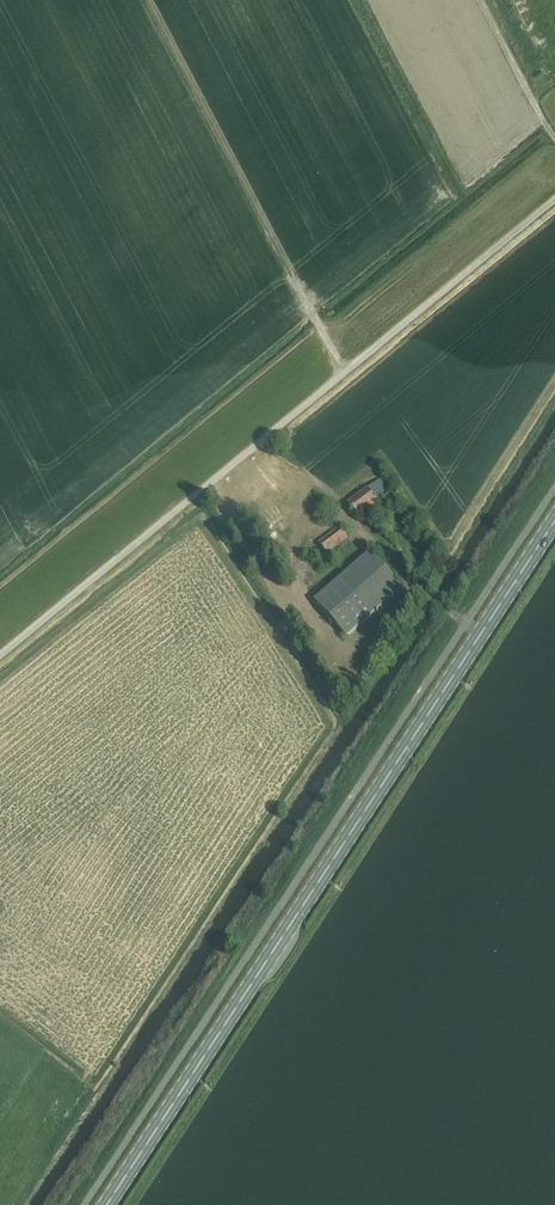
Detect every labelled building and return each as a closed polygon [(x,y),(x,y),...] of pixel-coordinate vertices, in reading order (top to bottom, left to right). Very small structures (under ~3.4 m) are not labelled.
[(378,503),(390,494),(382,482),(369,492),(367,489),(348,503),(359,518),(371,508),(374,510),(378,507),(377,504),(378,503)] [(327,553),(348,537),(340,528),(319,544),(321,546),(300,563),(314,580),(334,563),(327,553)] [(315,601),(347,637),(402,589),(370,553),(315,601)]
